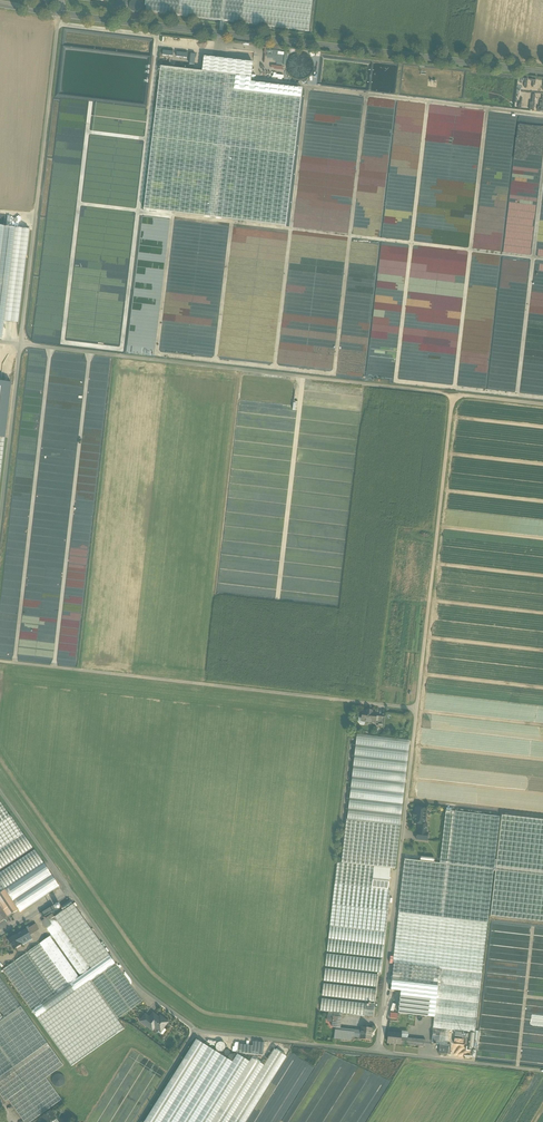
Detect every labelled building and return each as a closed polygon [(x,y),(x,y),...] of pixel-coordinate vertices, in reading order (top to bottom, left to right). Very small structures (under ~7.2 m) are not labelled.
[(162,58),(161,67),(185,69),(186,59),(179,58),(179,57),(173,57),(173,60),(162,58)] [(253,63),(204,57),(202,72),(251,78),(253,63)] [(397,99),(160,71),(127,354),(364,382),(397,99)] [(0,227),(0,339),(2,339),(4,322),(19,323),(30,230),(0,227)] [(435,303),(436,301),(438,302),(439,298),(435,298),(435,297),(429,295),(427,305),(431,305),(431,303),(435,303)] [(372,711),(367,711),(367,712),(363,711),(362,718),(359,718),(358,718),(358,722),(360,725),(364,725),(365,722),(375,723),(376,716),(376,713),(372,713),(372,711)] [(410,741),(357,735),(347,820),(400,826),(410,741)] [(23,834),(11,816),(10,816),(0,802),(0,849),(23,834)] [(422,808),(420,808),(419,809),(416,808),(415,813),(414,813),(413,818),(415,818),(414,824),(421,824),(420,832),(426,833),(427,825),(425,824),(426,810),(423,809),(422,808)] [(440,863),(405,859),(398,913),(487,923),(499,817),(446,811),(440,863)] [(504,818),(492,915),(542,921),(542,823),(504,818)] [(347,820),(346,820),(341,863),(374,866),(374,867),(391,869),(391,868),(395,869),(400,826),(347,820)] [(420,832),(417,832),(416,840),(427,841),(428,833),(420,832)] [(33,848),(23,834),(0,849),(0,869),(33,848)] [(0,872),(0,883),(5,890),(44,864),(35,849),(0,872)] [(341,863),(337,862),(335,884),(371,888),(374,867),(374,866),(341,863)] [(44,864),(5,890),(18,910),(20,913),(59,887),(44,864)] [(391,869),(374,867),(371,888),(388,890),(391,869)] [(371,888),(335,884),(330,926),(385,933),(390,890),(388,890),(371,888)] [(5,890),(0,893),(0,906),(7,917),(13,913),(18,910),(5,890)] [(74,904),(55,918),(91,970),(110,956),(74,904)] [(53,906),(40,914),(43,918),(56,910),(53,906)] [(487,923),(398,913),(393,963),(394,963),(440,968),(482,973),(487,923)] [(55,918),(52,914),(42,922),(80,977),(91,970),(55,918)] [(35,924),(29,928),(32,934),(39,930),(35,924)] [(385,933),(330,926),(327,952),(383,958),(385,933)] [(29,928),(18,936),(21,941),(30,935),(32,934),(29,928)] [(17,935),(9,941),(15,950),(23,944),(18,936),(17,935)] [(30,935),(21,941),(23,944),(24,945),(33,940),(30,935)] [(79,978),(51,937),(40,944),(69,985),(79,978)] [(66,987),(38,946),(28,953),(56,994),(66,987)] [(54,995),(25,954),(15,962),(43,1003),(54,995)] [(382,960),(326,954),(325,967),(381,973),(382,960)] [(91,981),(115,964),(110,956),(91,970),(80,977),(79,978),(69,985),(66,987),(56,994),(54,995),(43,1003),(42,1004),(32,1011),(37,1019),(91,981)] [(42,1004),(13,963),(3,970),(32,1011),(42,1004)] [(440,968),(394,963),(392,980),(433,985),(433,982),(438,983),(440,968)] [(115,964),(91,981),(117,1020),(142,1002),(115,964)] [(440,968),(438,983),(431,1043),(434,1043),(433,1044),(436,1045),(436,1043),(440,1044),(451,1045),(473,1048),(482,973),(440,968)] [(378,975),(325,969),(323,981),(376,988),(378,975)] [(0,977),(0,1010),(5,1018),(21,1007),(0,977)] [(392,980),(391,980),(386,1023),(428,1028),(433,985),(392,980)] [(91,981),(37,1019),(70,1066),(123,1029),(117,1020),(91,981)] [(376,990),(323,984),(322,996),(375,1002),(376,990)] [(321,998),(320,1011),(328,1012),(342,1014),(373,1018),(374,1005),(371,1004),(371,1003),(369,1003),(369,1004),(321,998)] [(47,1043),(21,1007),(5,1018),(4,1019),(0,1022),(0,1077),(47,1043)] [(162,1020),(153,1013),(150,1018),(145,1023),(146,1024),(151,1028),(152,1026),(159,1031),(158,1032),(161,1035),(166,1030),(164,1028),(169,1022),(164,1018),(162,1020)] [(146,1014),(140,1022),(145,1025),(146,1024),(145,1023),(150,1018),(146,1014)] [(333,1016),(332,1021),(332,1027),(335,1027),(335,1028),(340,1028),(341,1017),(333,1016)] [(372,1029),(362,1027),(360,1038),(360,1039),(370,1041),(372,1029)] [(340,1028),(335,1028),(334,1039),(352,1041),(352,1037),(360,1038),(361,1031),(340,1028)] [(402,1034),(388,1032),(387,1043),(401,1045),(401,1044),(401,1038),(402,1034)] [(480,1043),(488,1044),(488,1045),(494,1046),(494,1037),(480,1037),(480,1043)] [(401,1038),(401,1044),(425,1047),(426,1040),(408,1038),(401,1038)] [(144,1121),(161,1121),(208,1047),(196,1040),(144,1121)] [(264,1043),(253,1042),(253,1046),(252,1054),(263,1055),(264,1043)] [(0,1077),(0,1094),(6,1102),(8,1100),(24,1121),(31,1121),(61,1100),(46,1078),(63,1066),(47,1043),(0,1077)] [(253,1046),(239,1044),(238,1053),(252,1054),(253,1046)] [(451,1045),(440,1044),(439,1053),(450,1055),(451,1045)] [(451,1045),(450,1055),(472,1057),(473,1048),(451,1045)] [(250,1062),(237,1054),(232,1062),(208,1047),(161,1121),(212,1121),(250,1062)] [(55,1075),(55,1086),(64,1086),(63,1074),(55,1075)] [(41,1118),(45,1121),(49,1121),(50,1121),(52,1121),(56,1119),(50,1111),(41,1118)]
